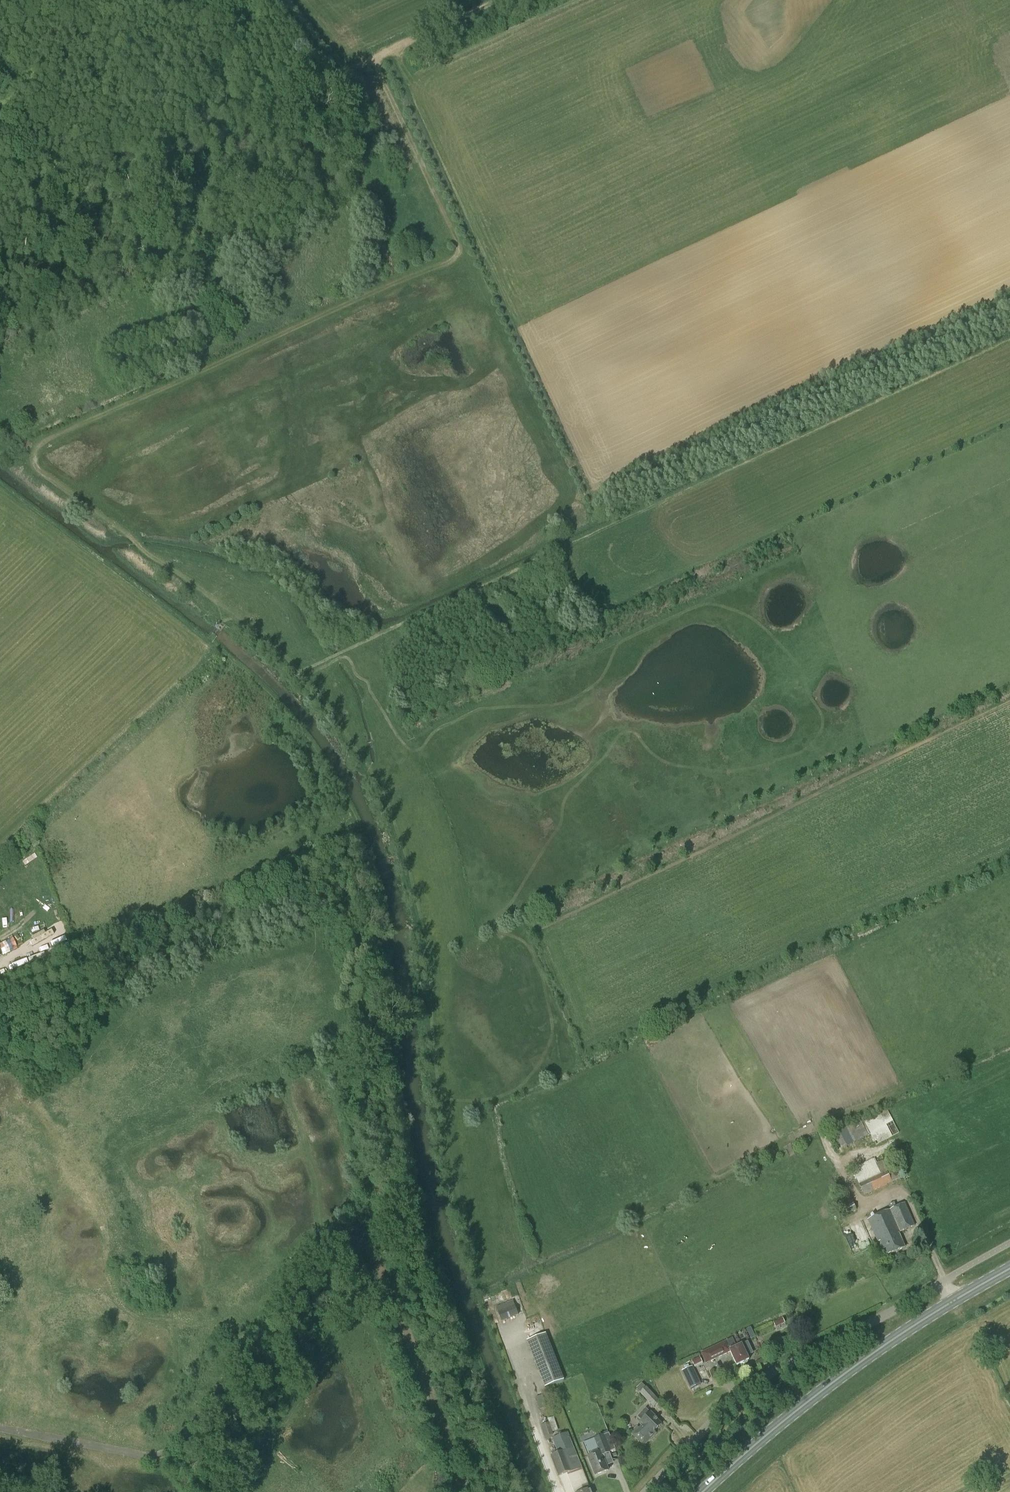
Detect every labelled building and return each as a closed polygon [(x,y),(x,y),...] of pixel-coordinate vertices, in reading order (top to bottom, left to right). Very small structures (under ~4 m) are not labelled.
[(0,961),(0,975),(11,970),(6,959),(0,961)] [(887,1110),(862,1124),(868,1135),(870,1134),(874,1142),(876,1141),(878,1144),(887,1139),(899,1133),(887,1110)] [(880,1188),(887,1185),(887,1184),(901,1178),(892,1157),(882,1162),(887,1172),(859,1184),(864,1195),(880,1188)] [(844,1216),(857,1210),(853,1203),(841,1209),(844,1216)] [(905,1248),(899,1233),(915,1226),(905,1204),(869,1220),(878,1241),(880,1240),(887,1256),(905,1248)] [(502,1322),(519,1315),(515,1305),(498,1312),(502,1322)] [(785,1323),(783,1318),(773,1322),(775,1327),(785,1323)] [(553,1384),(564,1380),(546,1334),(527,1341),(545,1388),(553,1384)] [(733,1339),(726,1342),(709,1350),(700,1354),(705,1365),(713,1361),(731,1353),(736,1364),(737,1366),(743,1363),(745,1364),(747,1363),(748,1361),(749,1361),(745,1353),(749,1351),(746,1343),(742,1345),(737,1347),(733,1339)] [(699,1358),(691,1362),(691,1363),(694,1368),(702,1364),(699,1358)] [(690,1390),(701,1385),(693,1367),(682,1372),(690,1390)] [(654,1408),(660,1402),(646,1387),(640,1393),(647,1400),(654,1408)] [(656,1417),(651,1412),(650,1413),(646,1409),(637,1418),(641,1421),(640,1422),(643,1425),(632,1435),(633,1436),(643,1446),(650,1440),(656,1434),(654,1432),(662,1425),(655,1418),(656,1417)] [(549,1423),(541,1425),(545,1437),(553,1435),(552,1432),(558,1430),(554,1417),(548,1419),(549,1423)] [(568,1434),(552,1440),(558,1454),(551,1456),(565,1491),(590,1491),(568,1434)] [(594,1475),(607,1470),(599,1451),(586,1457),(594,1475)]
